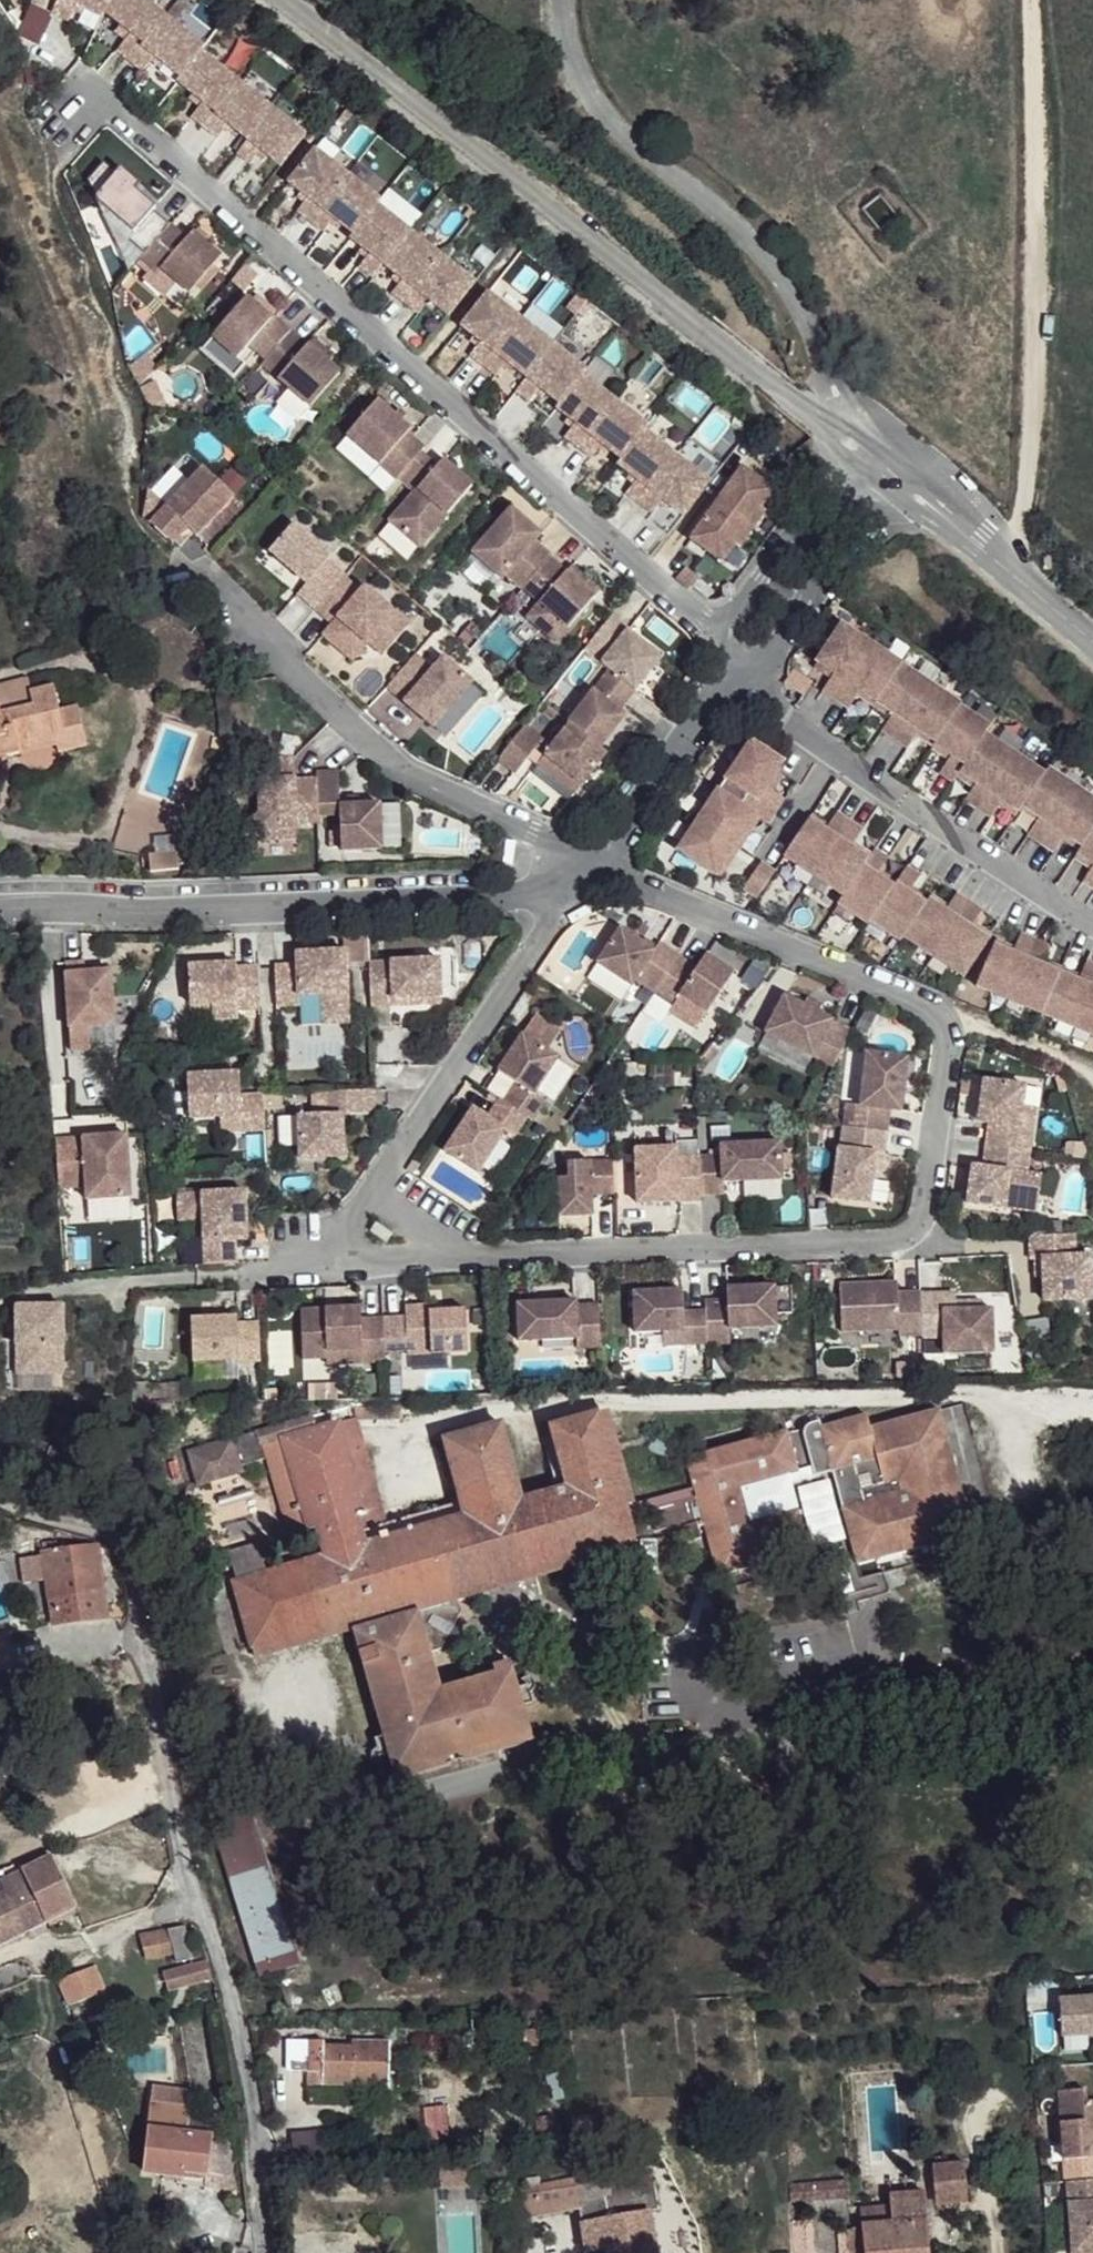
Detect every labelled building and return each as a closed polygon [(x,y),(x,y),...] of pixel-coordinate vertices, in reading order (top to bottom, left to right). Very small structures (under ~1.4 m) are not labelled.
[(98,18),(101,12),(107,0),(55,0),(49,13),(66,21),(71,10),(73,5),(81,9),(98,18)] [(141,0),(107,0),(101,12),(128,32),(117,46),(129,55),(160,15),(141,0)] [(81,9),(73,5),(71,10),(78,13),(81,9)] [(198,50),(201,46),(160,15),(129,55),(142,65),(152,52),(180,74),(198,50)] [(202,125),(236,81),(198,50),(180,74),(173,81),(199,101),(189,114),(202,125)] [(246,138),(270,107),(236,81),(202,125),(216,134),(226,122),(246,138)] [(277,162),(301,131),(270,107),(236,151),(247,159),(257,146),(277,162)] [(345,173),(312,147),(286,181),(305,197),(295,209),(308,220),(345,173)] [(268,176),(275,163),(257,153),(250,167),(268,176)] [(378,198),(345,173),(308,220),(321,231),(332,217),(352,233),(375,202),(378,198)] [(408,229),(375,202),(352,233),(348,237),(368,253),(358,266),(370,276),(380,263),(408,229)] [(168,222),(138,255),(155,271),(158,267),(186,291),(218,256),(190,230),(184,237),(168,222)] [(408,229),(380,263),(402,279),(391,292),(405,302),(441,255),(408,229)] [(446,313),(472,280),(441,255),(405,302),(418,312),(428,299),(446,313)] [(516,319),(484,295),(458,328),(478,344),(468,357),(481,367),(516,319)] [(265,357),(288,330),(270,314),(268,317),(244,296),(210,334),(236,356),(248,342),(265,357)] [(516,319),(481,367),(494,377),(504,364),(523,379),(549,344),(516,319)] [(260,362),(310,406),(340,372),(308,341),(305,345),(289,329),(288,330),(265,357),(260,362)] [(579,374),(582,369),(549,344),(523,379),(513,392),(525,402),(535,389),(555,404),(579,374)] [(555,404),(552,408),(573,424),(563,438),(576,447),(612,400),(579,374),(555,404)] [(278,403),(295,417),(307,404),(289,389),(278,403)] [(375,399),(346,435),(396,478),(398,475),(420,450),(424,445),(407,431),(410,427),(375,399)] [(612,400),(576,447),(589,457),(599,444),(619,459),(642,429),(645,425),(612,400)] [(619,459),(615,464),(636,479),(626,492),(639,502),(675,455),(642,429),(619,459)] [(437,465),(420,450),(398,475),(415,489),(390,518),(419,543),(471,484),(449,464),(443,470),(437,465)] [(675,455),(639,502),(652,512),(662,499),(682,514),(708,480),(675,455)] [(449,464),(442,458),(437,465),(443,470),(449,464)] [(167,508),(148,490),(143,514),(172,541),(187,526),(197,535),(233,494),(202,466),(180,491),(182,492),(167,508)] [(741,466),(715,502),(751,528),(764,511),(758,507),(772,489),(741,466)] [(777,494),(772,489),(758,507),(764,511),(777,494)] [(652,513),(667,527),(678,516),(662,502),(652,513)] [(751,528),(715,502),(688,537),(719,560),(732,543),(737,546),(751,528)] [(506,573),(523,587),(551,556),(552,554),(536,540),(537,538),(528,529),(532,524),(513,506),(473,550),(502,577),(506,573)] [(297,591),(314,606),(343,574),(344,574),(327,559),(330,556),(293,522),(269,548),(306,580),(297,591)] [(542,533),(532,524),(528,529),(537,538),(542,533)] [(737,546),(732,543),(719,560),(724,564),(737,546)] [(551,556),(523,587),(540,601),(526,615),(555,641),(595,596),(567,571),(551,556)] [(573,565),(567,571),(595,596),(601,590),(573,565)] [(343,574),(314,606),(330,621),(321,632),(344,653),(360,635),(367,641),(374,633),(388,646),(407,625),(363,585),(360,589),(343,574)] [(707,599),(714,592),(699,578),(692,586),(707,599)] [(610,615),(582,650),(634,689),(659,657),(626,631),(628,629),(610,615)] [(842,625),(814,666),(831,678),(822,690),(848,708),(857,695),(890,718),(881,730),(907,747),(916,735),(932,745),(931,747),(947,758),(938,772),(951,780),(955,774),(972,785),(963,799),(989,816),(998,803),(1014,814),(1018,808),(1035,820),(1026,833),(1052,850),(1061,837),(1078,848),(1073,856),(1089,867),(1080,880),(1092,889),(1092,799),(1047,768),(1043,774),(984,734),(989,726),(958,706),(960,704),(842,625)] [(374,633),(367,641),(381,654),(388,646),(374,633)] [(360,635),(344,653),(350,659),(367,641),(360,635)] [(416,653),(387,686),(434,726),(472,682),(444,657),(434,669),(416,653)] [(607,669),(567,723),(569,724),(601,748),(625,715),(619,710),(634,689),(607,669)] [(0,682),(0,711),(30,705),(27,692),(23,677),(0,682)] [(56,746),(59,754),(90,747),(79,707),(60,711),(54,687),(27,692),(30,705),(0,711),(0,760),(56,746)] [(584,785),(607,753),(601,748),(569,724),(545,756),(584,785)] [(522,725),(497,760),(515,773),(541,738),(522,725)] [(752,740),(678,849),(720,877),(727,866),(723,862),(747,825),(752,829),(760,818),(768,823),(785,798),(767,785),(783,761),(752,740)] [(317,813),(316,776),(294,777),(293,755),(269,756),(269,776),(262,776),(259,781),(260,810),(249,822),(265,838),(266,836),(295,835),(295,821),(317,820),(317,813)] [(380,804),(339,806),(338,768),(316,769),(316,776),(317,813),(340,813),(341,851),(381,849),(380,804)] [(784,855),(843,895),(871,853),(854,842),(863,829),(837,812),(828,824),(812,813),(784,855)] [(843,895),(838,902),(868,923),(870,919),(900,940),(903,935),(963,976),(990,934),(974,923),(982,909),(957,892),(948,906),(931,894),(929,898),(912,886),(920,874),(907,865),(896,881),(879,870),(888,857),(875,848),(871,853),(843,895)] [(673,963),(619,928),(596,963),(631,986),(634,980),(654,992),(673,963)] [(976,984),(1092,1035),(1092,963),(1086,960),(1080,975),(1043,959),(1049,945),(1020,932),(1014,947),(996,939),(976,984)] [(298,963),(276,964),(278,1005),(300,1004),(299,995),(323,994),(324,1007),(349,1006),(347,950),(298,952),(298,963)] [(678,955),(673,963),(654,992),(672,1005),(680,994),(707,1012),(733,972),(705,954),(697,967),(678,955)] [(439,958),(369,961),(371,1006),(440,1002),(439,958)] [(83,960),(64,961),(73,1049),(92,1047),(90,1025),(116,1022),(110,968),(84,971),(83,960)] [(237,962),(189,964),(191,1002),(213,1001),(213,1017),(238,1016),(238,1008),(260,1008),(259,965),(237,965),(237,962)] [(784,996),(765,1032),(813,1057),(833,1067),(851,1030),(784,996)] [(349,1006),(324,1007),(324,1023),(350,1023),(349,1006)] [(518,1084),(506,1103),(528,1117),(533,1120),(546,1101),(535,1094),(558,1058),(548,1051),(561,1031),(536,1015),(498,1071),(518,1084)] [(844,1105),(842,1126),(886,1131),(888,1109),(900,1111),(905,1057),(864,1053),(858,1106),(844,1105)] [(240,1072),(188,1075),(190,1117),(240,1114),(241,1130),(265,1129),(264,1093),(241,1094),(240,1072)] [(983,1079),(978,1120),(989,1121),(986,1144),(1029,1149),(1032,1127),(1035,1106),(1022,1104),(1024,1085),(983,1079)] [(375,1089),(331,1090),(331,1113),(300,1114),(301,1156),(344,1155),(342,1113),(368,1113),(375,1106),(375,1089)] [(474,1108),(445,1151),(478,1173),(506,1131),(515,1137),(528,1117),(506,1103),(500,1099),(488,1117),(474,1108)] [(838,1149),(832,1199),(869,1203),(872,1172),(881,1173),(886,1131),(842,1126),(839,1149),(838,1149)] [(129,1135),(61,1139),(65,1188),(89,1186),(90,1200),(134,1196),(129,1135)] [(722,1154),(700,1155),(701,1193),(725,1192),(724,1180),(782,1178),(781,1142),(722,1145),(722,1154)] [(1029,1149),(986,1144),(983,1165),(972,1164),(967,1201),(1036,1210),(1041,1173),(1026,1171),(1029,1149)] [(701,1193),(700,1155),(678,1156),(677,1146),(636,1148),(638,1202),(702,1199),(701,1193)] [(613,1161),(569,1162),(569,1178),(558,1178),(559,1217),(592,1216),(592,1195),(614,1194),(613,1161)] [(245,1191),(179,1194),(180,1221),(203,1219),(205,1264),(236,1262),(235,1240),(241,1240),(240,1223),(246,1223),(245,1191)] [(375,1222),(369,1230),(386,1242),(392,1233),(375,1222)] [(1073,1233),(1030,1235),(1030,1258),(1042,1257),(1043,1299),(1092,1297),(1090,1254),(1074,1255),(1073,1233)] [(896,1283),(838,1286),(840,1334),(898,1330),(898,1338),(921,1337),(919,1293),(896,1294),(896,1283)] [(708,1343),(708,1344),(732,1343),(731,1327),(777,1326),(777,1313),(794,1313),(792,1285),(776,1286),(728,1287),(729,1298),(707,1299),(707,1310),(708,1343)] [(684,1289),(635,1291),(637,1332),(665,1330),(684,1329),(685,1344),(708,1343),(707,1310),(685,1310),(684,1289)] [(953,1292),(919,1293),(921,1337),(943,1336),(943,1352),(992,1350),(990,1307),(979,1307),(954,1308),(953,1299),(953,1292)] [(979,1298),(953,1299),(954,1308),(979,1307),(979,1298)] [(62,1371),(61,1299),(9,1299),(10,1372),(62,1371)] [(578,1300),(520,1303),(521,1340),(580,1337),(580,1348),(603,1346),(601,1303),(579,1304),(578,1300)] [(405,1315),(383,1316),(384,1351),(407,1350),(407,1353),(467,1350),(465,1308),(429,1309),(429,1303),(405,1305),(405,1315)] [(360,1306),(300,1309),(303,1358),(327,1358),(327,1351),(362,1349),(363,1362),(385,1361),(384,1351),(383,1316),(361,1318),(360,1306)] [(236,1317),(191,1319),(193,1361),(238,1359),(239,1361),(261,1360),(259,1322),(237,1322),(236,1317)] [(684,1329),(665,1330),(665,1345),(685,1344),(684,1329)] [(580,1337),(521,1340),(522,1356),(581,1354),(580,1348),(580,1337)] [(362,1349),(327,1351),(327,1358),(327,1363),(363,1362),(362,1349)] [(876,1414),(832,1426),(830,1420),(816,1424),(815,1425),(813,1426),(813,1428),(813,1430),(825,1475),(843,1469),(869,1561),(983,1527),(948,1406),(880,1425),(876,1414)] [(625,1508),(600,1415),(553,1427),(569,1489),(523,1501),(503,1423),(444,1438),(462,1502),(362,1530),(358,1515),(369,1511),(342,1422),(316,1428),(306,1431),(284,1437),(309,1530),(320,1528),(327,1557),(233,1583),(253,1655),(353,1627),(462,1597),(629,1552),(621,1523),(618,1510),(625,1508)] [(316,1428),(314,1417),(240,1436),(243,1446),(253,1443),(259,1463),(280,1457),(274,1436),(306,1428),(306,1431),(316,1428)] [(626,1521),(698,1502),(706,1531),(719,1578),(821,1551),(799,1472),(808,1470),(796,1429),(697,1456),(706,1486),(625,1508),(618,1510),(621,1523),(626,1521)] [(243,1446),(240,1436),(154,1458),(165,1497),(250,1474),(243,1446)] [(703,1530),(706,1531),(698,1502),(656,1514),(661,1529),(675,1525),(677,1536),(690,1532),(693,1544),(706,1541),(703,1530)] [(693,1544),(690,1532),(677,1536),(681,1548),(693,1544)] [(58,1540),(46,1541),(47,1551),(60,1549),(58,1540)] [(60,1549),(47,1551),(51,1601),(104,1597),(100,1547),(60,1549)] [(383,1732),(397,1779),(519,1745),(501,1681),(441,1696),(432,1661),(441,1660),(465,1621),(461,1603),(462,1597),(353,1627),(383,1732)] [(533,1740),(512,1667),(498,1672),(501,1681),(519,1745),(533,1740)] [(247,1813),(210,1822),(256,1977),(296,1967),(247,1813)] [(75,1910),(54,1862),(25,1876),(46,1923),(75,1910)] [(46,1923),(25,1876),(3,1887),(11,1906),(23,1933),(46,1923)] [(3,1887),(0,1888),(0,1912),(11,1906),(3,1887)] [(0,1912),(0,1944),(23,1933),(11,1906),(0,1912)] [(190,1937),(190,1928),(138,1938),(141,1961),(187,1953),(184,1938),(190,1937)] [(196,1951),(187,1953),(188,1959),(198,1958),(196,1951)] [(208,1963),(155,1976),(161,1992),(213,1980),(208,1963)] [(86,1969),(50,1985),(63,2011),(99,1995),(86,1969)] [(1066,2002),(1069,2041),(1092,2039),(1092,2000),(1066,2002)] [(324,2041),(289,2039),(286,2071),(310,2071),(311,2066),(323,2068),(325,2047),(324,2041)] [(389,2043),(353,2042),(353,2047),(325,2047),(323,2068),(323,2087),(386,2088),(389,2043)] [(186,2094),(149,2089),(148,2106),(185,2110),(186,2094)] [(1070,2184),(1073,2183),(1092,2182),(1092,2103),(1091,2103),(1091,2091),(1065,2092),(1070,2184)] [(185,2110),(148,2106),(145,2128),(183,2133),(185,2122),(185,2110)] [(602,2115),(572,2117),(573,2142),(604,2140),(602,2115)] [(210,2126),(185,2122),(183,2133),(209,2138),(210,2126)] [(183,2133),(145,2128),(140,2173),(181,2179),(182,2172),(206,2175),(209,2138),(183,2133)] [(589,2157),(574,2158),(573,2186),(511,2199),(517,2226),(580,2214),(578,2202),(610,2195),(607,2163),(589,2157)] [(932,2160),(933,2167),(941,2166),(940,2159),(932,2160)] [(941,2166),(930,2168),(934,2203),(967,2199),(964,2163),(941,2166)] [(206,2175),(182,2172),(181,2179),(180,2183),(203,2186),(206,2175)] [(861,2182),(790,2187),(790,2204),(853,2201),(853,2194),(861,2193),(861,2182)] [(1073,2183),(1077,2252),(1092,2252),(1092,2182),(1073,2183)] [(656,2188),(610,2195),(578,2202),(580,2214),(587,2252),(656,2252),(648,2216),(661,2214),(656,2188)] [(927,2196),(891,2199),(890,2210),(893,2229),(862,2230),(841,2240),(842,2252),(930,2252),(927,2196)] [(890,2210),(863,2213),(862,2230),(893,2229),(890,2210)] [(811,2225),(793,2225),(794,2252),(812,2252),(811,2225)]
